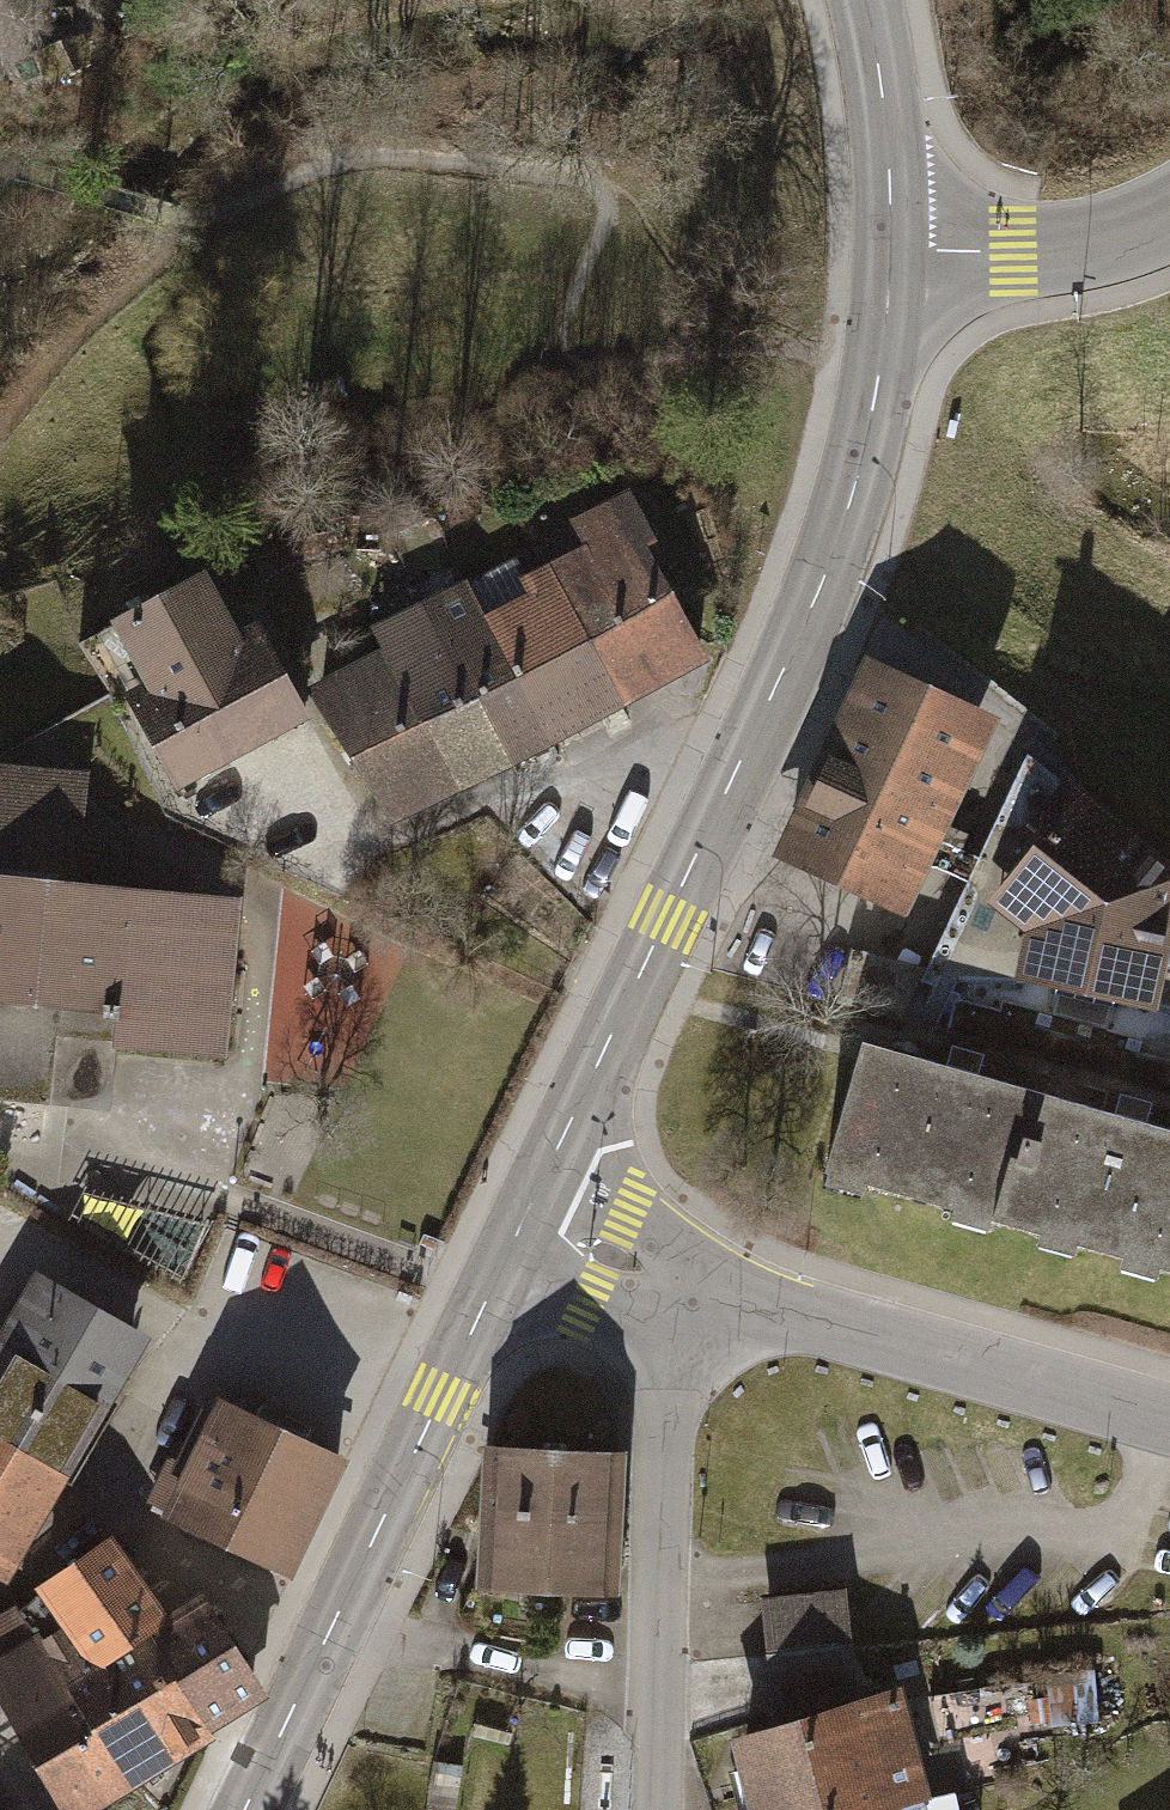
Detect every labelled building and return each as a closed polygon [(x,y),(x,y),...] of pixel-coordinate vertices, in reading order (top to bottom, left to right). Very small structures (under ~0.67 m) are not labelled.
[(588,553),(550,572),(620,705),(702,663),(617,502),(574,525),(588,553)] [(523,602),(490,620),(552,739),(620,705),(550,572),(516,589),(523,602)] [(162,803),(297,724),(246,638),(228,648),(192,585),(96,641),(133,703),(111,716),(162,803)] [(490,620),(471,585),(428,607),(509,762),(552,739),(490,620)] [(377,633),(388,655),(458,788),(509,762),(428,607),(377,633)] [(388,655),(322,690),(391,822),(458,788),(388,655)] [(989,731),(854,670),(772,849),(906,911),(989,731)] [(0,771),(0,1098),(48,1102),(54,1034),(219,1050),(229,929),(206,927),(207,910),(154,905),(155,897),(68,888),(78,779),(0,771)] [(1023,933),(1013,981),(1148,1009),(1169,905),(1169,881),(1050,790),(1023,825),(1041,839),(989,908),(1023,933)] [(1041,1099),(863,1045),(825,1169),(1003,1223),(1041,1099)] [(1041,1099),(1003,1223),(1169,1269),(1169,1136),(1041,1099)] [(143,1340),(30,1277),(0,1329),(0,1574),(7,1578),(143,1340)] [(341,1457),(215,1396),(160,1510),(286,1571),(341,1457)] [(605,1455),(496,1450),(490,1586),(599,1591),(605,1455)] [(61,1618),(35,1634),(127,1785),(205,1736),(199,1727),(143,1638),(160,1628),(111,1551),(45,1592),(61,1618)] [(201,1604),(160,1628),(143,1638),(199,1727),(227,1709),(242,1675),(201,1604)] [(842,1612),(758,1618),(762,1670),(846,1664),(842,1612)] [(127,1785),(35,1634),(0,1655),(0,1700),(67,1809),(87,1809),(127,1785)] [(846,1664),(762,1670),(765,1716),(849,1710),(846,1664)] [(736,1809),(922,1809),(927,1808),(896,1709),(722,1762),(736,1809)] [(434,1779),(428,1809),(459,1809),(464,1784),(434,1779)]
